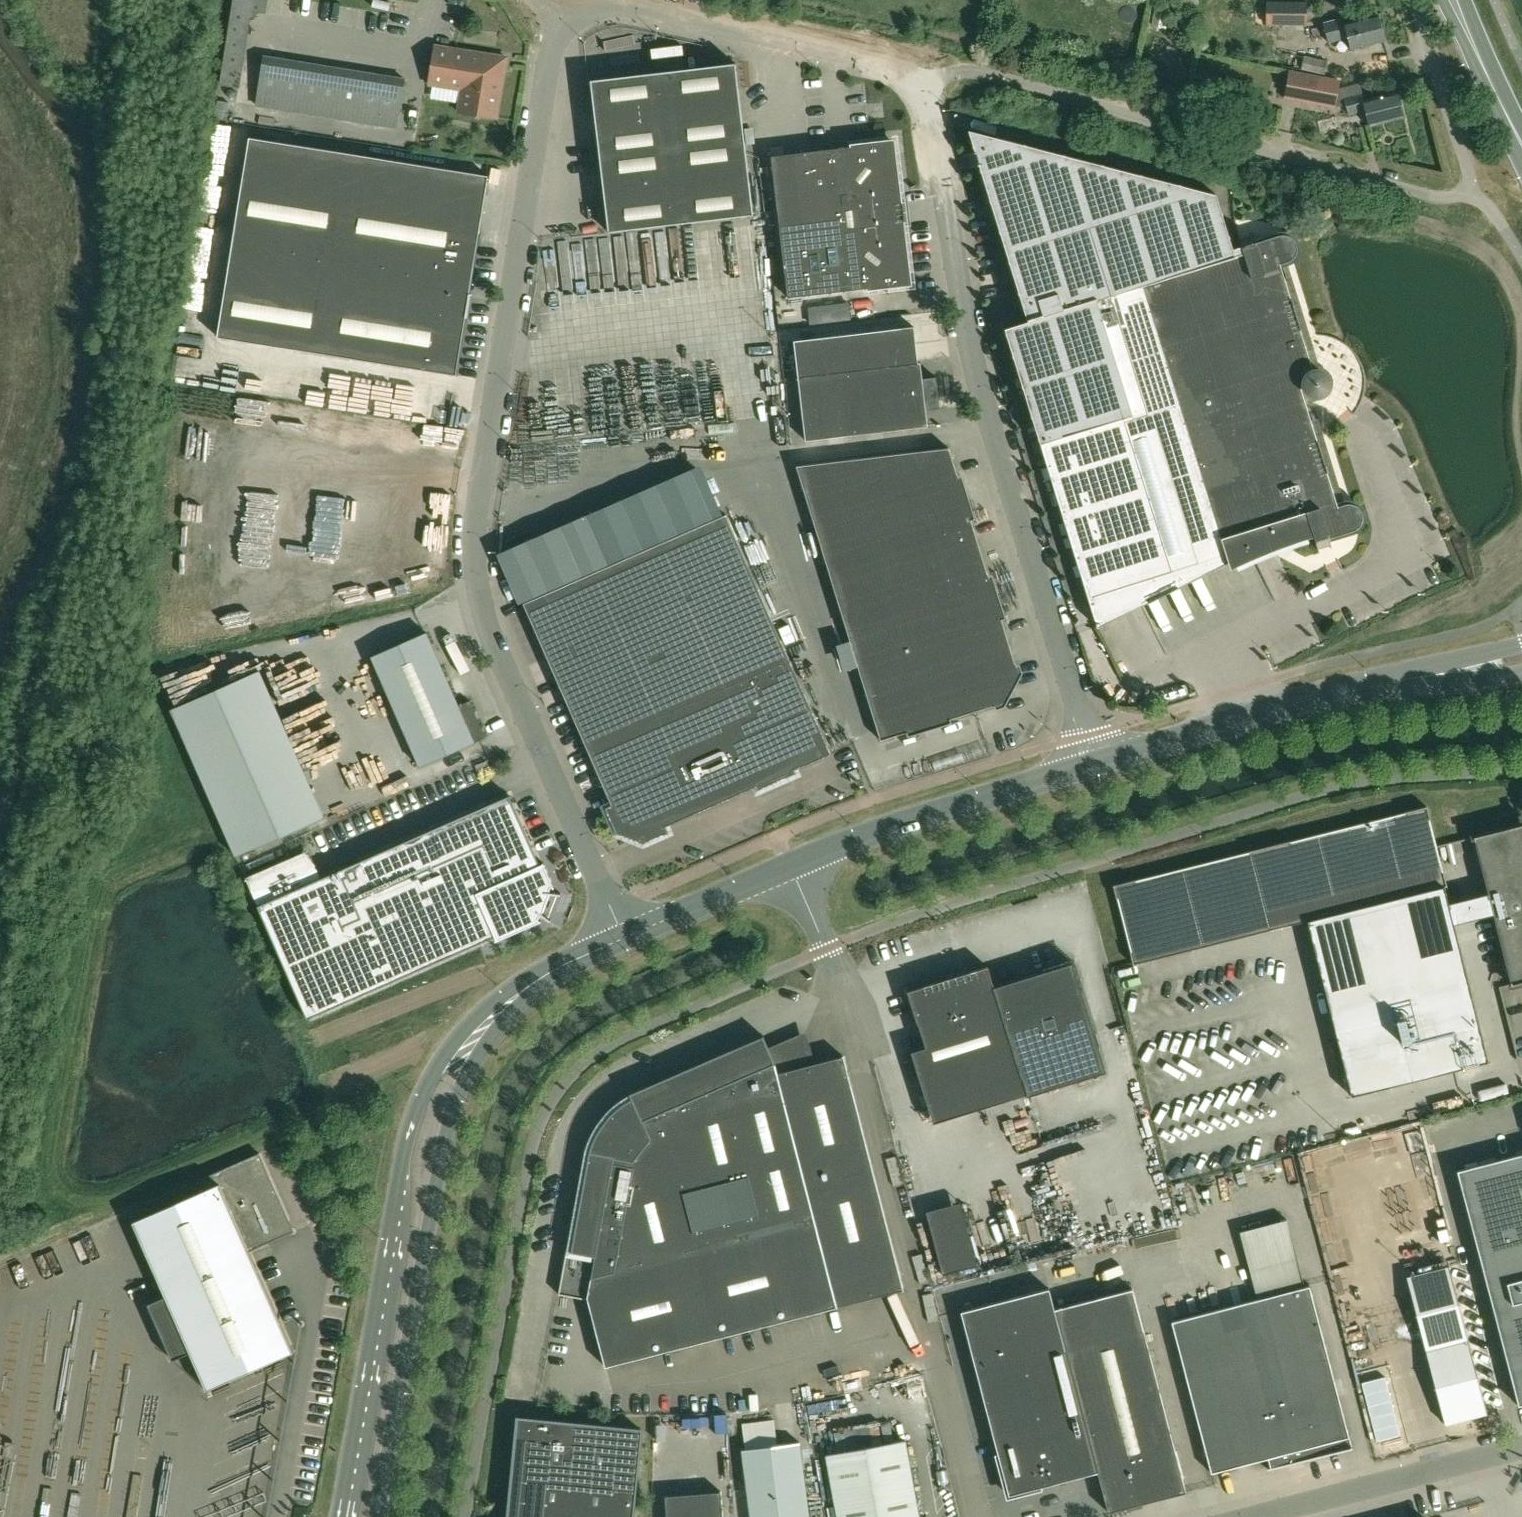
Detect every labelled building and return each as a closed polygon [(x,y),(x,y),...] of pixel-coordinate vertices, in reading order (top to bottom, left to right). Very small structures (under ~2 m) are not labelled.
[(1306,2),(1266,2),(1266,24),(1306,24),(1306,2)] [(1343,17),(1323,23),(1328,42),(1348,37),(1351,49),(1383,40),(1377,14),(1345,22),(1343,17)] [(497,118),(507,56),(435,45),(429,85),(461,90),(457,111),(497,118)] [(672,52),(673,65),(711,63),(710,49),(672,52)] [(395,126),(396,127),(404,79),(263,56),(256,104),(257,104),(258,98),(396,120),(395,126)] [(1301,70),(1325,75),(1327,60),(1304,56),(1301,70)] [(601,73),(638,71),(638,57),(600,60),(601,73)] [(753,214),(735,63),(590,80),(608,232),(753,214)] [(1344,97),(1362,92),(1359,82),(1337,87),(1338,80),(1289,71),(1285,97),(1334,106),(1334,104),(1346,106),(1344,97)] [(1403,117),(1397,91),(1364,99),(1362,92),(1344,97),(1346,106),(1348,113),(1366,109),(1370,125),(1403,117)] [(1237,234),(1241,246),(1237,247),(1217,194),(969,130),(976,150),(968,153),(972,166),(980,164),(1028,321),(1005,328),(1041,442),(1097,627),(1228,561),(1233,578),(1274,560),(1316,545),(1319,553),(1332,549),(1329,538),(1351,531),(1357,528),(1361,523),(1362,517),(1361,510),(1357,505),(1351,502),(1345,502),(1314,402),(1321,400),(1328,396),(1333,389),(1334,382),(1332,374),(1326,369),(1319,366),(1285,255),(1291,253),(1295,248),(1295,242),(1293,237),(1288,234),(1282,234),(1255,242),(1252,232),(1239,236),(1238,231),(1237,227),(1236,222),(1235,215),(1235,209),(1234,204),(1234,199),(1235,194),(1236,187),(1236,183),(1238,179),(1238,176),(1237,176),(1236,180),(1235,185),(1234,190),(1234,195),(1233,199),(1233,203),(1233,208),(1234,215),(1235,221),(1235,225),(1236,230),(1237,234)] [(249,137),(217,336),(456,375),(488,175),(249,137)] [(904,202),(900,204),(893,141),(771,156),(787,297),(909,282),(902,220),(906,221),(904,202)] [(222,181),(222,160),(207,160),(207,172),(210,172),(210,181),(222,181)] [(218,206),(217,186),(201,187),(202,207),(218,206)] [(793,340),(798,377),(805,440),(928,424),(928,422),(925,422),(924,410),(940,408),(936,376),(920,378),(918,365),(921,364),(920,362),(918,362),(914,326),(793,340)] [(301,362),(298,395),(378,403),(381,370),(301,362)] [(277,397),(276,413),(299,413),(299,398),(277,397)] [(710,438),(694,443),(696,452),(713,447),(710,438)] [(949,448),(796,466),(880,740),(1000,703),(1000,704),(1002,703),(1018,672),(1018,670),(1017,670),(949,448)] [(348,519),(354,489),(339,486),(333,516),(348,519)] [(304,510),(326,508),(325,488),(303,489),(304,510)] [(394,519),(419,524),(421,515),(396,509),(394,519)] [(831,753),(790,661),(725,514),(523,603),(622,827),(643,835),(756,786),(757,790),(796,773),(795,769),(831,753)] [(458,705),(426,632),(371,656),(420,766),(486,737),(470,700),(458,705)] [(236,856),(324,817),(259,670),(171,709),(236,856)] [(486,760),(475,765),(479,774),(490,770),(486,760)] [(245,879),(258,907),(307,1020),(495,936),(496,940),(494,940),(495,941),(541,921),(540,920),(539,920),(538,918),(541,915),(549,921),(550,920),(542,914),(549,894),(560,895),(560,893),(549,892),(550,888),(552,887),(553,888),(554,888),(542,863),(541,863),(542,864),(539,866),(508,796),(320,879),(308,851),(245,879)] [(1427,806),(1324,832),(1344,912),(1309,920),(1352,1094),(1490,1059),(1447,886),(1427,806)] [(1473,836),(1511,985),(1521,982),(1521,824),(1473,836)] [(994,986),(1022,1077),(1028,1095),(1106,1071),(1094,1032),(1072,962),(994,986)] [(928,1106),(1022,1077),(994,986),(988,966),(960,974),(960,972),(946,976),(947,978),(907,991),(918,1024),(926,1047),(911,1052),(928,1106)] [(843,1055),(810,1064),(803,1037),(770,1052),(763,1035),(629,1093),(631,1098),(623,1103),(616,1108),(610,1114),(600,1127),(596,1134),(592,1142),(589,1151),(584,1150),(558,1293),(588,1299),(605,1367),(903,1289),(843,1055)] [(260,1152),(200,1179),(205,1190),(133,1222),(166,1297),(191,1353),(207,1389),(293,1351),(249,1251),(268,1243),(263,1232),(289,1220),(260,1152)] [(1457,1170),(1518,1405),(1521,1404),(1521,1153),(1457,1170)] [(1285,1208),(1239,1219),(1254,1280),(1300,1269),(1285,1208)] [(1172,1321),(1211,1473),(1268,1458),(1271,1468),(1269,1469),(1270,1470),(1318,1457),(1318,1455),(1351,1447),(1309,1285),(1172,1321)] [(1042,1486),(1098,1471),(1108,1511),(1186,1491),(1132,1288),(1054,1308),(1049,1288),(961,1311),(998,1452),(995,1453),(995,1455),(998,1455),(1009,1495),(1039,1487),(1040,1490),(1043,1489),(1042,1486)] [(166,1297),(147,1305),(172,1361),(191,1353),(166,1297)] [(1445,1424),(1487,1413),(1467,1339),(1426,1349),(1445,1424)] [(641,1428),(519,1417),(519,1416),(518,1416),(508,1516),(632,1516),(641,1428)] [(906,1438),(827,1452),(828,1458),(827,1458),(837,1516),(920,1516),(906,1438)] [(751,1516),(810,1516),(800,1442),(742,1449),(751,1516)] [(665,1495),(667,1516),(723,1516),(721,1491),(665,1495)]
